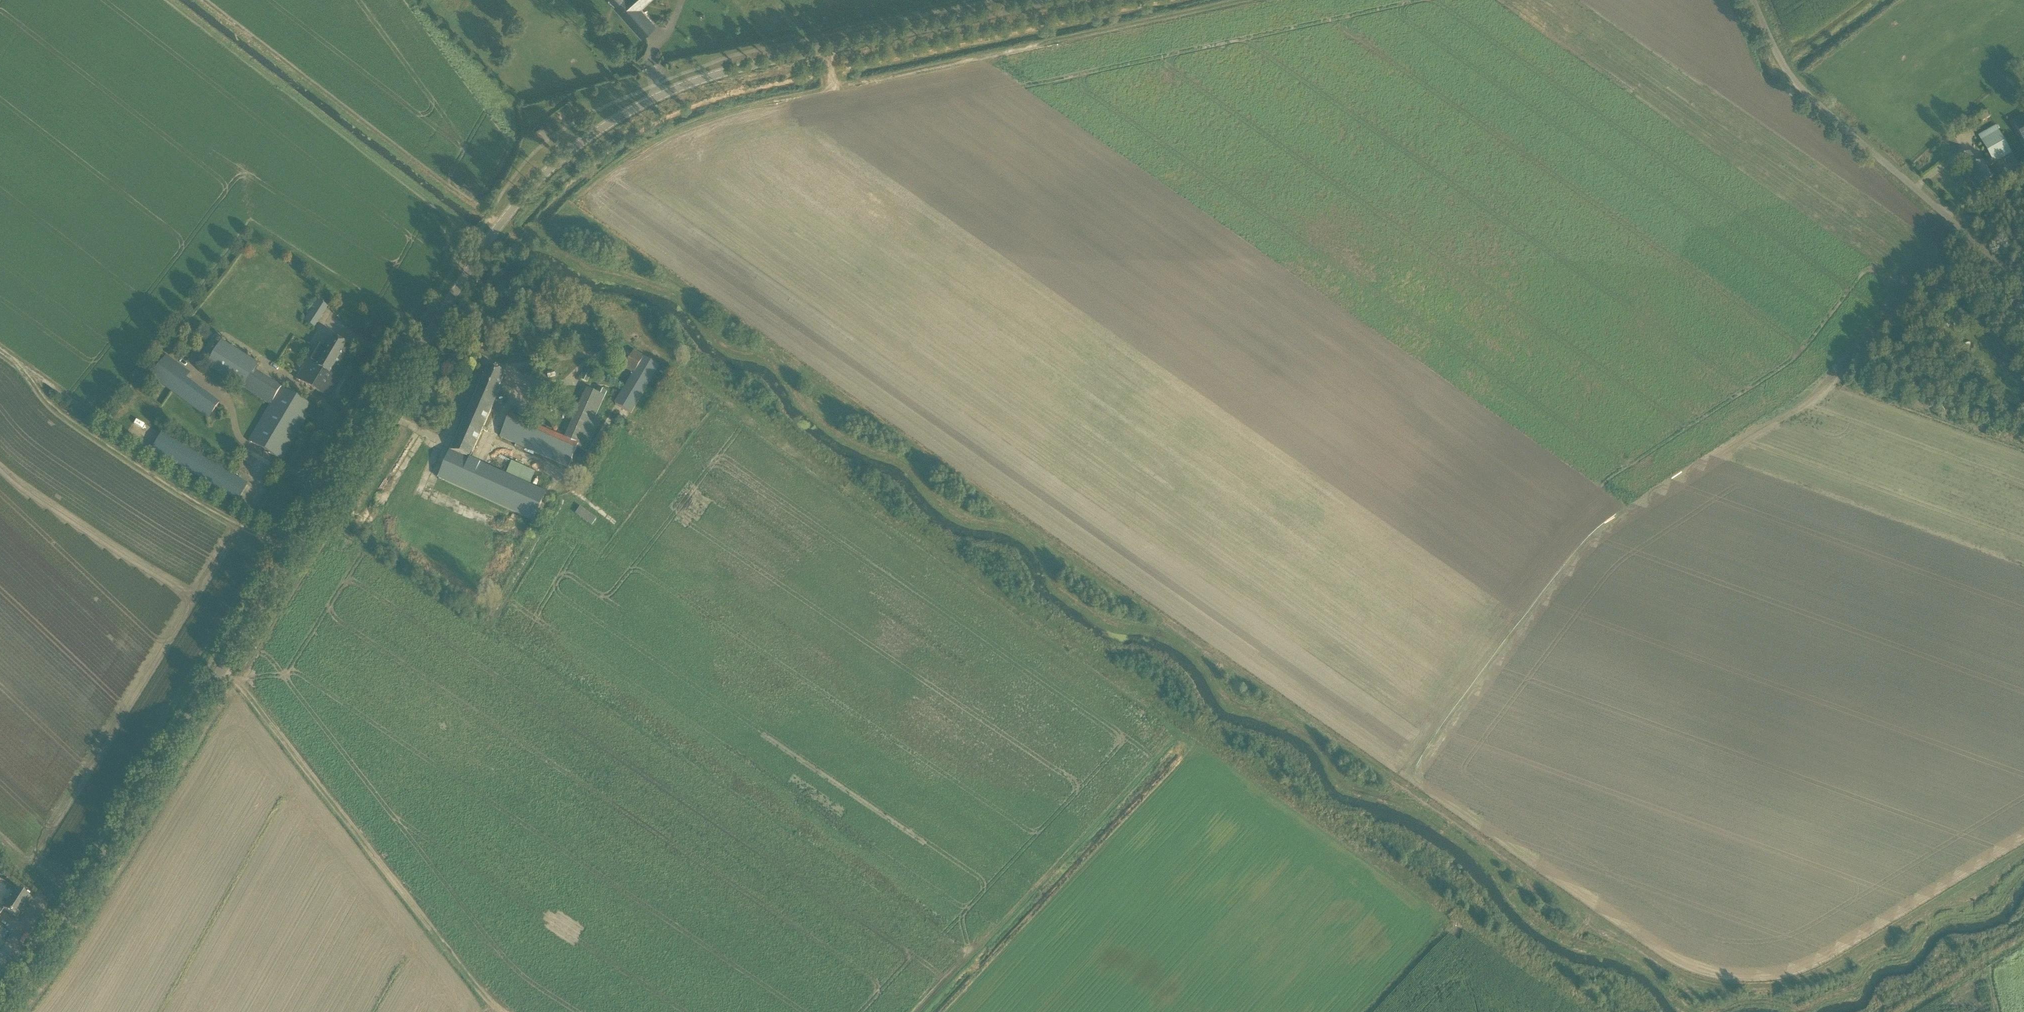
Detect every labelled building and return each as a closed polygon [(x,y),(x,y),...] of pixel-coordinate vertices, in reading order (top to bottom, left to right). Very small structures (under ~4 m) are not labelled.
[(612,4),(642,37),(655,25),(641,8),(650,0),(611,0),(614,3),(612,4)] [(1983,162),(1978,165),(1970,169),(1980,186),(1993,178),(1987,168),(1994,163),(1995,164),(2012,154),(1996,126),(1979,136),(1991,157),(1983,162)] [(1966,171),(1970,169),(1978,165),(1971,153),(1959,159),(1966,171)] [(306,321),(317,326),(327,306),(317,300),(306,321)] [(342,360),(350,347),(334,338),(327,350),(318,344),(297,380),(330,399),(351,365),(342,360)] [(222,342),(207,366),(244,389),(254,372),(259,364),(222,342)] [(634,374),(635,372),(637,373),(645,358),(633,351),(624,367),(634,374)] [(152,377),(161,384),(209,419),(220,404),(171,369),(176,362),(167,356),(152,377)] [(645,358),(637,373),(635,372),(634,374),(615,404),(631,414),(659,367),(645,358)] [(546,493),(470,459),(495,400),(502,403),(506,394),(499,392),(500,389),(498,389),(505,374),(489,368),(483,382),(481,381),(439,478),(448,482),(533,521),(546,493)] [(322,413),(274,384),(263,400),(271,405),(249,442),(282,461),(309,417),(317,422),(322,413)] [(545,386),(538,399),(555,408),(556,406),(564,410),(569,401),(569,399),(545,386)] [(596,393),(587,388),(564,439),(510,415),(500,437),(568,467),(577,447),(585,451),(589,443),(590,443),(601,420),(595,418),(607,392),(599,388),(596,393)] [(185,447),(163,434),(153,451),(175,465),(185,447)] [(581,506),(574,514),(589,527),(596,520),(581,506)] [(31,899),(16,889),(3,909),(17,918),(25,906),(26,907),(31,899)]
